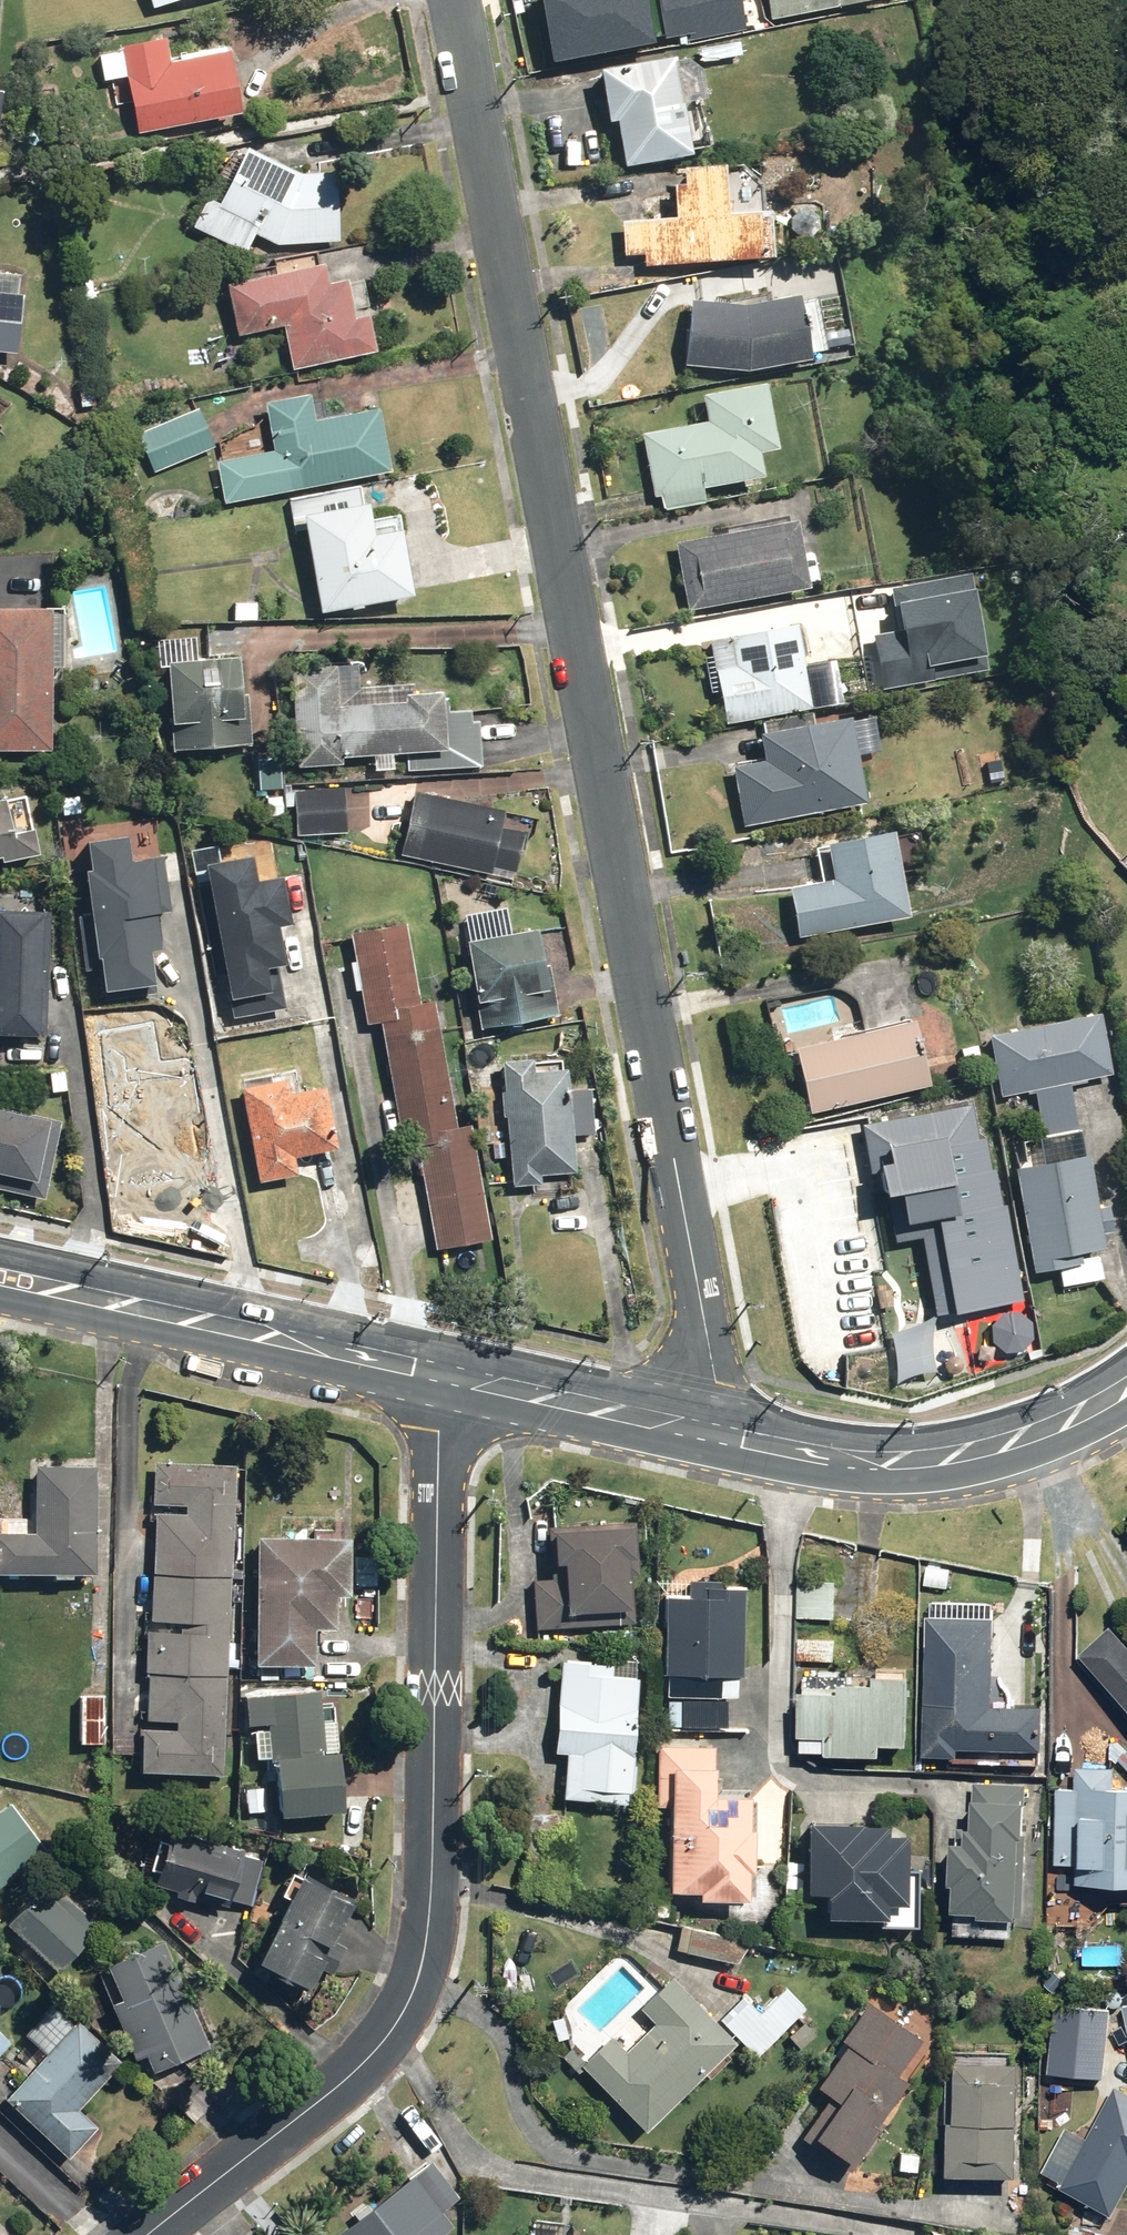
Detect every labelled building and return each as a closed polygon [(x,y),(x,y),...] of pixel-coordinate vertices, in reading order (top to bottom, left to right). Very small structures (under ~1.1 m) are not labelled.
[(154,8),(179,0),(151,0),(154,8)] [(620,46),(727,26),(722,0),(612,0),(620,46)] [(226,54),(167,66),(161,40),(120,49),(140,132),(141,131),(141,132),(237,113),(226,54)] [(607,65),(623,164),(695,152),(678,53),(607,65)] [(203,200),(190,228),(244,254),(253,236),(271,244),(271,245),(273,245),(340,239),(334,173),(303,176),(241,148),(216,206),(203,200)] [(683,165),(686,219),(627,222),(630,269),(768,260),(765,213),(726,216),(723,163),(683,165)] [(238,335),(284,324),(294,370),(373,353),(357,279),(331,285),(326,264),(227,286),(238,335)] [(795,296),(739,307),(693,302),(685,367),(738,373),(739,375),(743,374),(748,374),(748,373),(808,361),(795,296)] [(16,357),(20,298),(0,297),(0,356),(16,357)] [(773,448),(761,382),(693,396),(698,420),(639,432),(652,498),(761,476),(756,451),(773,448)] [(218,461),(226,505),(390,474),(381,431),(377,409),(312,420),(307,395),(263,403),(272,452),(218,461)] [(138,434),(155,473),(212,448),(195,409),(138,434)] [(411,597),(396,519),(367,524),(360,487),(288,501),(297,542),(306,541),(319,613),(411,597)] [(677,544),(689,611),(806,590),(794,523),(677,544)] [(971,571),(893,581),(898,623),(870,627),(876,672),(982,659),(971,571)] [(46,754),(48,610),(0,610),(0,754),(46,754)] [(711,638),(725,725),(762,719),(764,734),(756,735),(760,760),(731,766),(744,829),(865,804),(852,742),(850,742),(846,719),(818,724),(813,697),(811,697),(799,624),(711,638)] [(166,664),(170,751),(249,747),(245,660),(166,664)] [(334,666),(291,669),(293,708),(297,761),(341,758),(404,754),(405,773),(480,768),(475,700),(437,702),(437,698),(337,705),(334,666)] [(296,791),(299,834),(345,832),(342,788),(296,791)] [(415,795),(401,856),(510,880),(523,819),(415,795)] [(35,857),(25,796),(0,800),(0,863),(35,857)] [(823,847),(830,881),(788,890),(798,938),(905,915),(889,834),(823,847)] [(164,914),(158,858),(128,861),(125,841),(78,847),(98,992),(145,985),(136,917),(164,914)] [(275,879),(260,881),(256,858),(204,867),(231,1014),(283,1005),(275,964),(289,962),(275,879)] [(48,915),(0,913),(0,1036),(44,1038),(48,915)] [(435,1249),(489,1241),(470,1125),(455,1128),(432,1003),(418,1005),(402,923),(346,935),(365,1028),(380,1025),(402,1144),(418,1141),(435,1249)] [(466,943),(480,1027),(549,1017),(536,932),(466,943)] [(998,1098),(1031,1093),(1038,1137),(1030,1138),(1034,1165),(1011,1169),(1028,1277),(1062,1271),(1064,1287),(1106,1281),(1074,1086),(1111,1080),(1100,1014),(987,1032),(998,1098)] [(794,1050),(809,1113),(928,1086),(913,1022),(794,1050)] [(562,1059),(501,1067),(516,1181),(577,1173),(562,1059)] [(91,1077),(107,1183),(208,1168),(192,1062),(91,1077)] [(325,1090),(285,1098),(282,1084),(241,1092),(258,1181),(299,1173),(296,1157),(337,1149),(325,1090)] [(42,1200),(60,1118),(0,1105),(0,1191),(42,1200)] [(796,1218),(809,1288),(940,1263),(927,1193),(796,1218)] [(152,1464),(151,1503),(116,1503),(112,1755),(142,1755),(141,1774),(224,1778),(228,1679),(231,1581),(235,1467),(152,1464)] [(34,1466),(31,1534),(0,1533),(0,1573),(89,1577),(94,1469),(34,1466)] [(633,1557),(631,1524),(544,1526),(544,1561),(556,1560),(557,1583),(530,1584),(531,1628),(631,1626),(630,1581),(625,1581),(625,1557),(633,1557)] [(347,1541),(255,1537),(255,1666),(314,1666),(315,1632),(333,1632),(333,1599),(346,1599),(347,1541)] [(924,1561),(921,1586),(952,1589),(954,1563),(924,1561)] [(686,1596),(661,1597),(659,1697),(735,1698),(737,1586),(719,1586),(720,1579),(686,1579),(686,1596)] [(797,1580),(796,1618),(832,1620),(834,1581),(797,1580)] [(1078,1653),(1126,1707),(1126,1642),(1110,1623),(1078,1653)] [(799,1640),(798,1659),(833,1661),(834,1643),(799,1640)] [(992,1645),(925,1644),(920,1755),(959,1757),(960,1747),(1038,1750),(1039,1704),(990,1702),(992,1645)] [(612,1663),(556,1660),(554,1679),(538,1678),(536,1723),(552,1724),(550,1755),(564,1755),(561,1800),(632,1805),(640,1677),(611,1676),(612,1663)] [(877,1666),(877,1672),(872,1671),(871,1683),(845,1682),(845,1673),(802,1670),(796,1748),(825,1750),(825,1755),(880,1758),(880,1744),(904,1745),(909,1674),(909,1668),(877,1666)] [(320,1754),(314,1691),(242,1697),(245,1728),(252,1728),(255,1763),(271,1761),(276,1819),(341,1813),(336,1752),(320,1754)] [(102,1698),(80,1697),(78,1741),(101,1742),(102,1698)] [(713,1747),(654,1744),(653,1808),(666,1808),(664,1891),(694,1891),(693,1901),(746,1902),(751,1791),(712,1791),(713,1747)] [(1112,1789),(1113,1770),(1077,1769),(1077,1790),(1057,1790),(1055,1864),(1073,1865),(1072,1886),(1126,1888),(1126,1789),(1112,1789)] [(952,1910),(955,1910),(954,1934),(1006,1936),(1006,1919),(1018,1920),(1023,1784),(975,1782),(973,1830),(967,1830),(967,1841),(951,1840),(950,1886),(953,1886),(952,1910)] [(0,1813),(0,1891),(49,1856),(12,1804),(0,1813)] [(885,1826),(806,1822),(803,1865),(785,1864),(784,1890),(820,1891),(819,1916),(880,1919),(880,1927),(913,1928),(914,1898),(901,1897),(904,1836),(885,1835),(885,1826)] [(253,1907),(263,1860),(163,1833),(151,1884),(253,1907)] [(355,1906),(299,1876),(256,1964),(311,1991),(321,1971),(332,1977),(344,1951),(335,1947),(355,1906)] [(99,1932),(44,1882),(5,1926),(59,1976),(99,1932)] [(729,1937),(681,1924),(677,1952),(726,1960),(729,1937)] [(212,2042),(160,1940),(106,1968),(122,1999),(108,2006),(137,2062),(143,2059),(151,2073),(212,2042)] [(641,2129),(733,2041),(668,1978),(637,2008),(653,2025),(625,2052),(608,2034),(577,2063),(641,2129)] [(742,1996),(719,2021),(756,2055),(805,2004),(785,1985),(759,2012),(742,1996)] [(920,2042),(866,2004),(839,2040),(845,2044),(814,2086),(828,2097),(803,2130),(845,2161),(906,2080),(897,2073),(920,2042)] [(78,2111),(118,2066),(77,2023),(6,2103),(67,2162),(97,2128),(78,2111)] [(0,2033),(0,2053),(10,2042),(0,2033)] [(1016,2177),(1017,2063),(948,2062),(946,2177),(1016,2177)] [(1112,2086),(1087,2137),(1063,2126),(1042,2169),(1062,2179),(1057,2190),(1114,2217),(1126,2191),(1126,2093),(1112,2086)] [(409,2130),(387,2143),(409,2178),(331,2234),(440,2234),(452,2226),(441,2212),(458,2196),(409,2130)]
